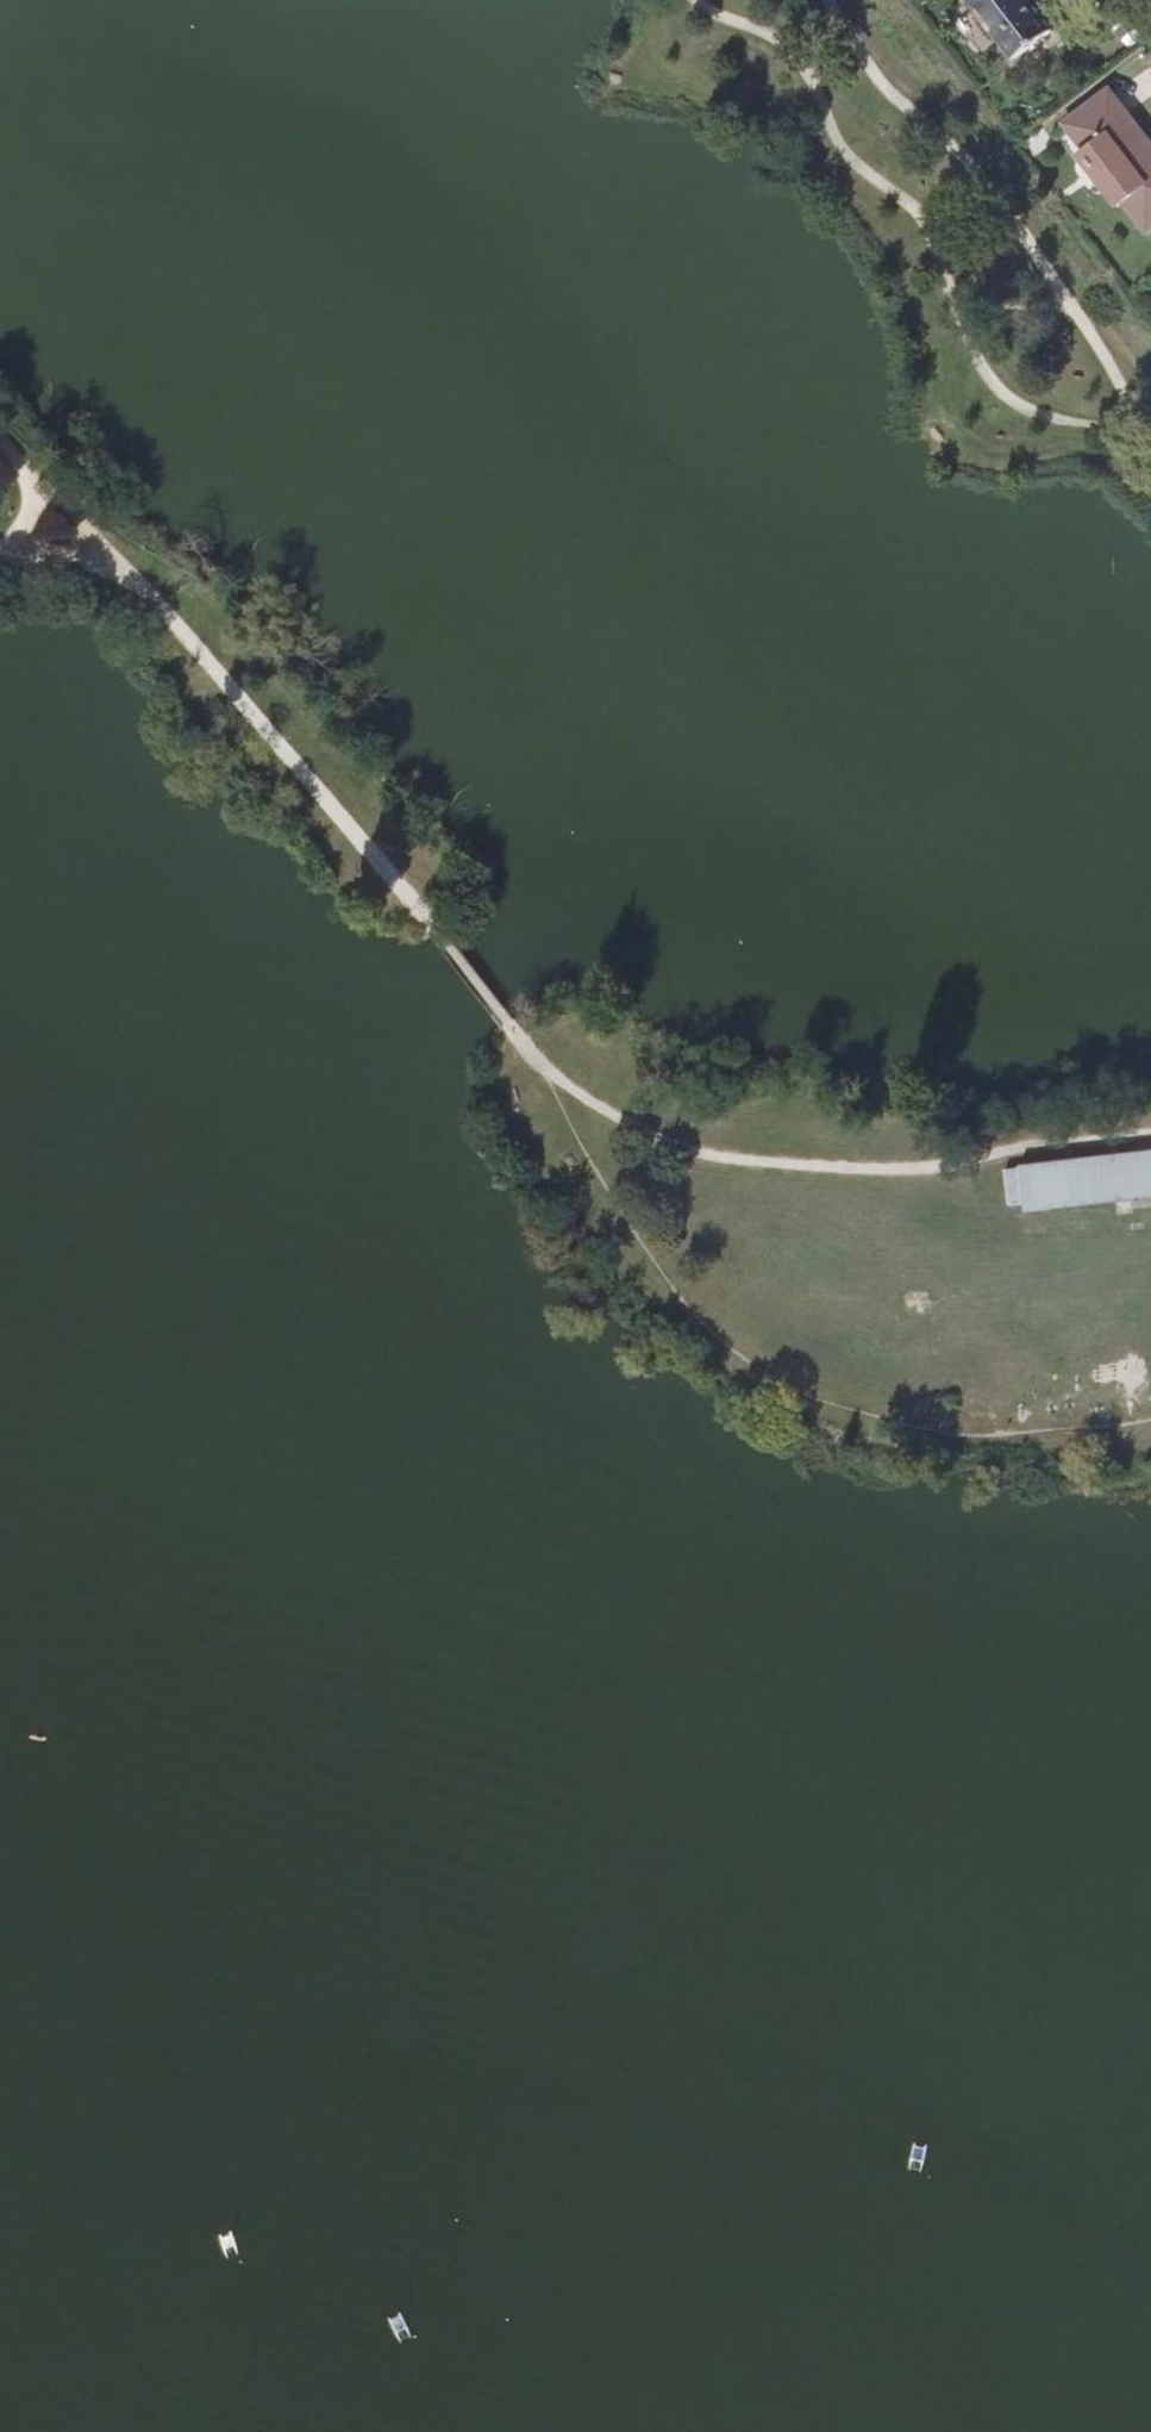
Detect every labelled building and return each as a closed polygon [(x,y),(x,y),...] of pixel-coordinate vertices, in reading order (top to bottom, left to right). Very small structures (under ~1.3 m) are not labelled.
[(1064,45),(1038,10),(1045,5),(1042,0),(968,0),(1026,75),(1064,45)] [(1150,230),(1150,144),(1109,90),(1065,124),(1147,233),(1150,230)] [(1150,1191),(1150,1145),(1124,1148),(1124,1143),(1117,1143),(1118,1148),(1027,1158),(1032,1204),(1150,1191)]
